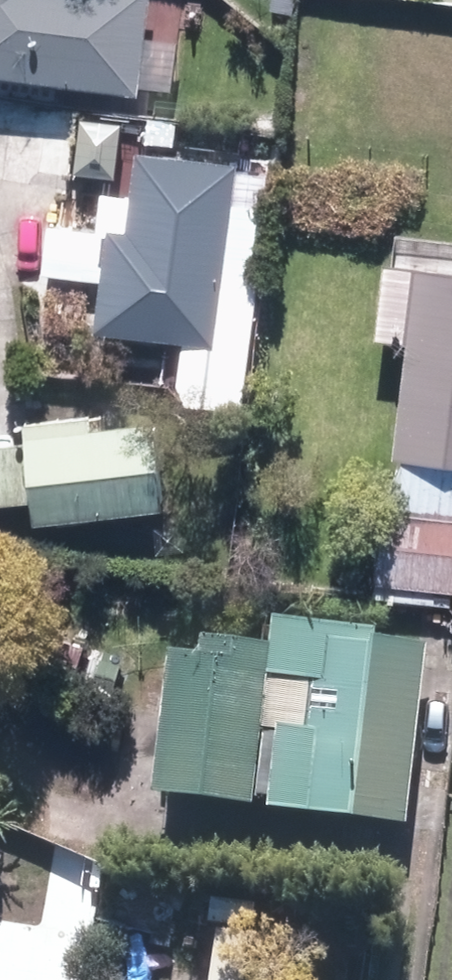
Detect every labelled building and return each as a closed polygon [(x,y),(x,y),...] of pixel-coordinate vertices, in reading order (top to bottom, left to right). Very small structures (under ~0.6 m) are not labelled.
[(151,90),(159,0),(0,0),(0,76),(151,90)] [(143,221),(120,219),(109,323),(223,336),(242,158),(151,148),(143,221)] [(451,458),(451,258),(397,252),(388,339),(419,342),(407,453),(451,458)] [(166,412),(37,419),(43,511),(172,504),(166,412)] [(387,508),(381,592),(451,597),(451,512),(387,508)] [(392,621),(280,612),(278,642),(185,635),(174,788),(433,807),(444,647),(390,643),(392,621)] [(10,834),(0,833),(0,979),(1,979),(10,834)]
